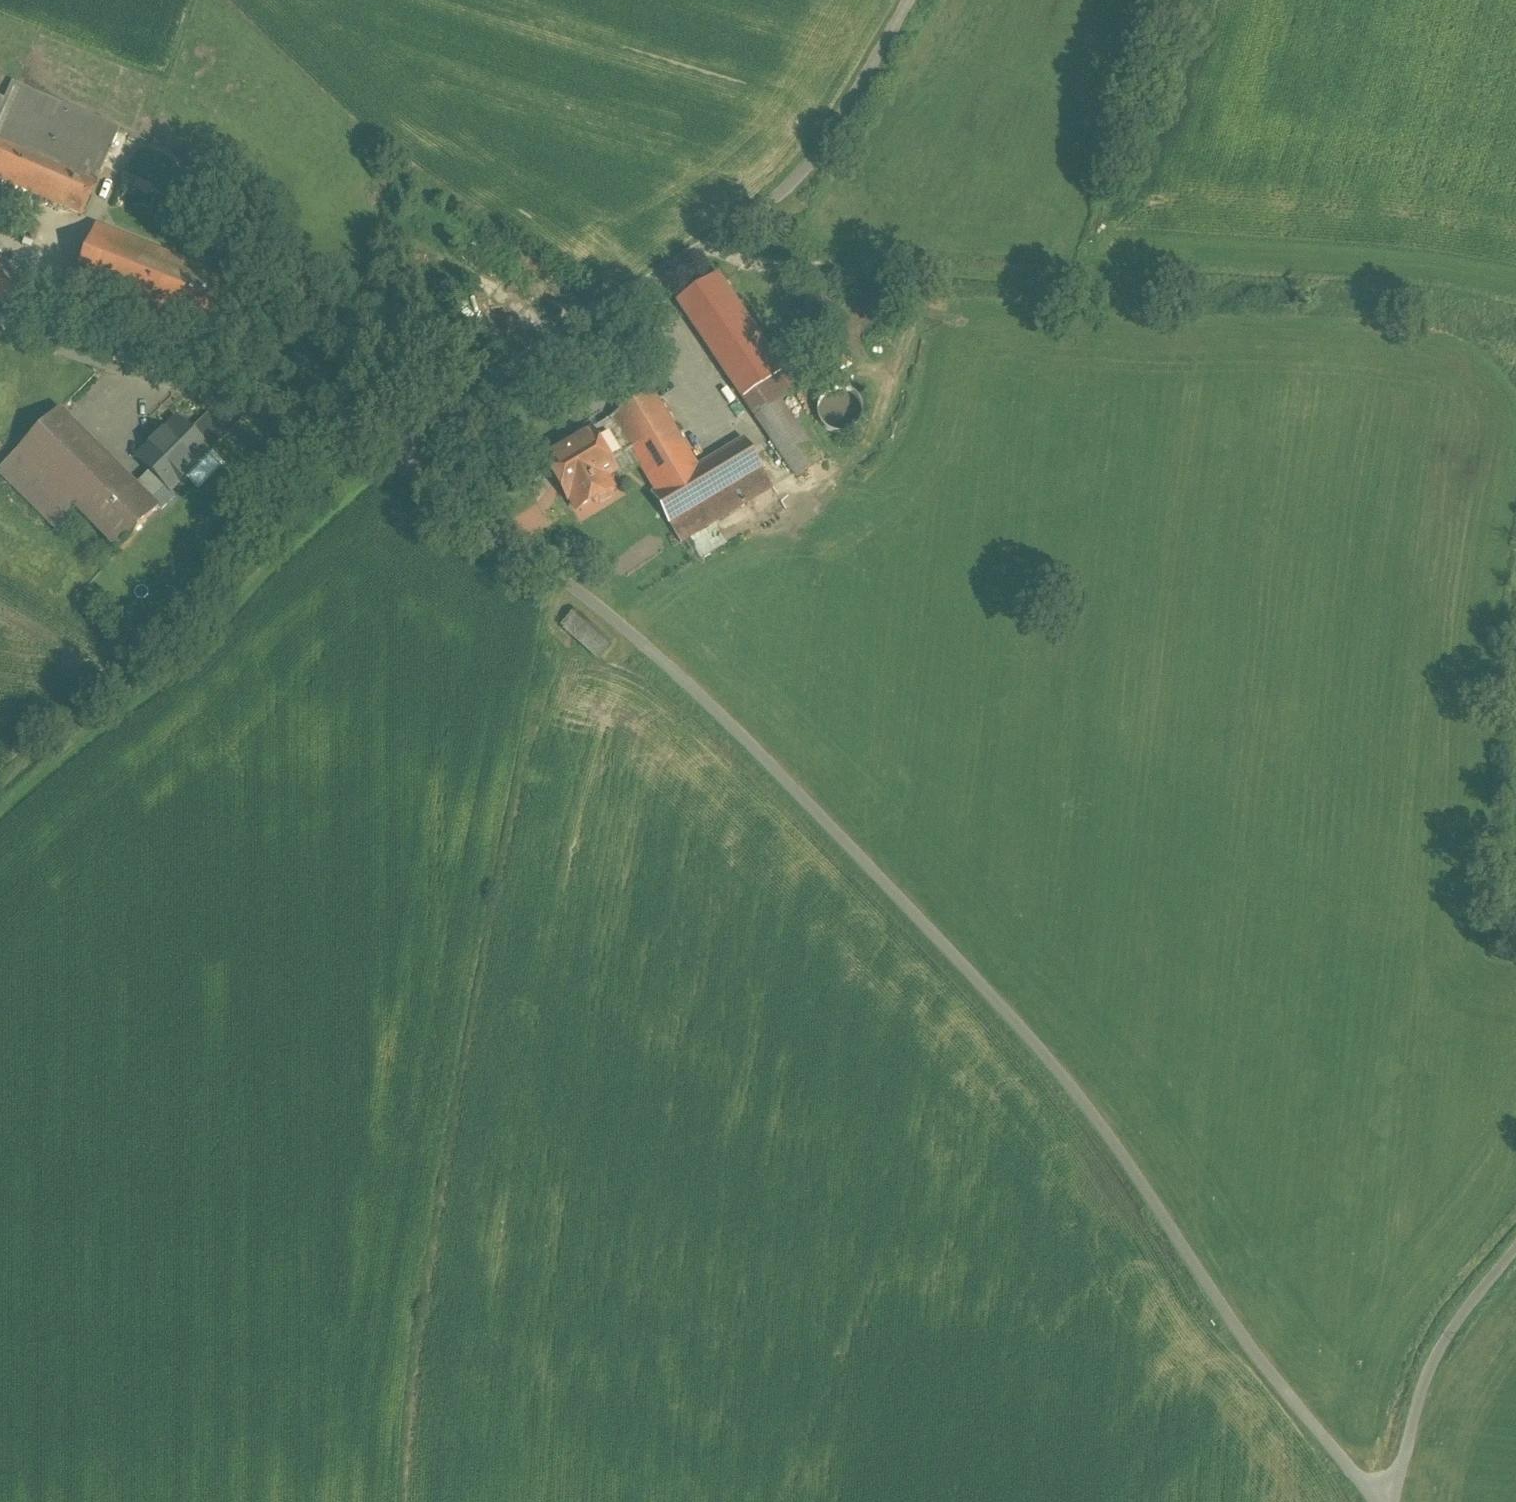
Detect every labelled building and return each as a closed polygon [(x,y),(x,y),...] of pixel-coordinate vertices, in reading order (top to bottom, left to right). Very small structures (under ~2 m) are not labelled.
[(0,98),(0,188),(82,219),(117,126),(10,83),(3,99),(0,98)] [(230,289),(91,238),(70,287),(211,343),(230,289)] [(14,274),(20,266),(0,252),(0,265),(14,274)] [(717,274),(675,301),(794,480),(822,458),(786,402),(798,392),(717,274)] [(655,392),(607,419),(678,550),(774,491),(744,439),(697,464),(655,392)] [(0,472),(0,477),(54,534),(73,515),(116,558),(162,511),(61,410),(0,472)] [(174,418),(130,461),(168,502),(213,457),(174,418)] [(589,428),(537,460),(571,520),(624,489),(589,428)] [(559,627),(597,660),(611,643),(574,610),(559,627)]
